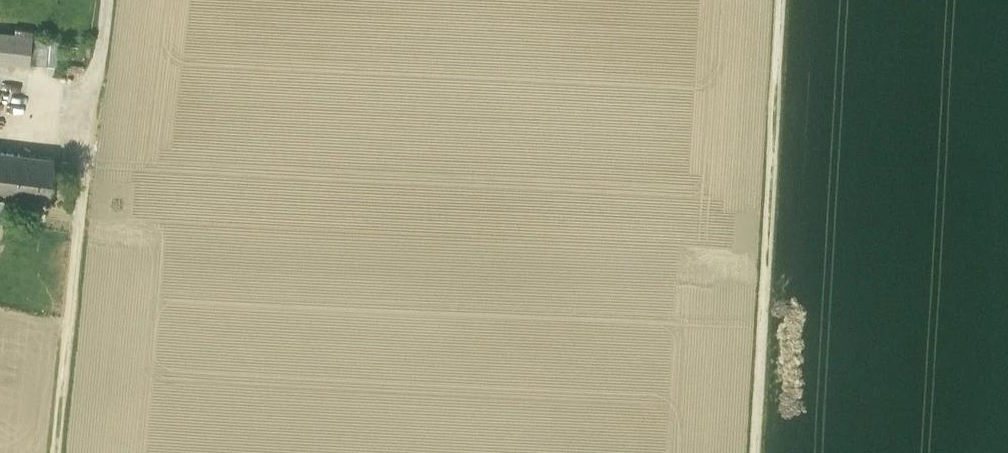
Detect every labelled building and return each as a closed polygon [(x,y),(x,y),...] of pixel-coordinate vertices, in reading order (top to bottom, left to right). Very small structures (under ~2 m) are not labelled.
[(30,60),(33,36),(0,33),(0,57),(30,60)] [(60,64),(63,40),(33,36),(30,60),(60,64)] [(19,153),(0,151),(0,188),(15,189),(19,153)] [(53,157),(19,153),(15,189),(49,193),(53,157)]
